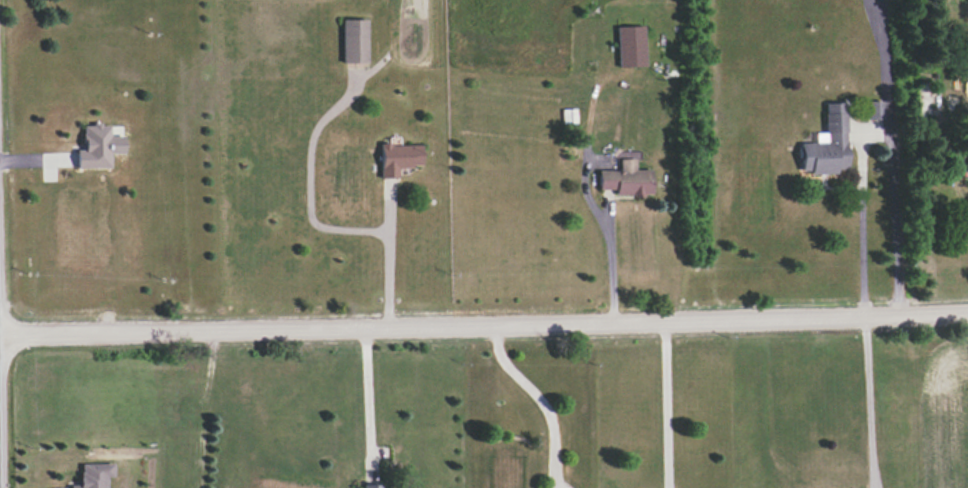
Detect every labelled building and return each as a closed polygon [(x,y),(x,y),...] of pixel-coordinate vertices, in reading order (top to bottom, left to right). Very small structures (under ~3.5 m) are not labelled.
[(367,63),(367,19),(341,20),(342,63),(367,63)] [(643,26),(614,27),(616,67),(644,66),(643,26)] [(934,87),(916,88),(917,117),(935,116),(934,87)] [(881,119),(880,99),(867,100),(868,120),(881,119)] [(824,133),(814,133),(814,143),(799,143),(800,171),(808,171),(808,175),(836,174),(836,169),(846,169),(843,103),(823,104),(824,133)] [(75,169),(109,169),(109,154),(123,154),(122,136),(109,136),(109,124),(82,125),(82,150),(75,150),(75,169)] [(379,145),(380,178),(397,178),(396,168),(421,167),(420,144),(379,145)] [(649,170),(634,170),(634,159),(617,159),(617,170),(597,170),(598,190),(614,189),(614,196),(650,195),(649,170)] [(105,478),(113,478),(112,464),(78,465),(79,485),(69,486),(69,487),(106,487),(105,478)]
